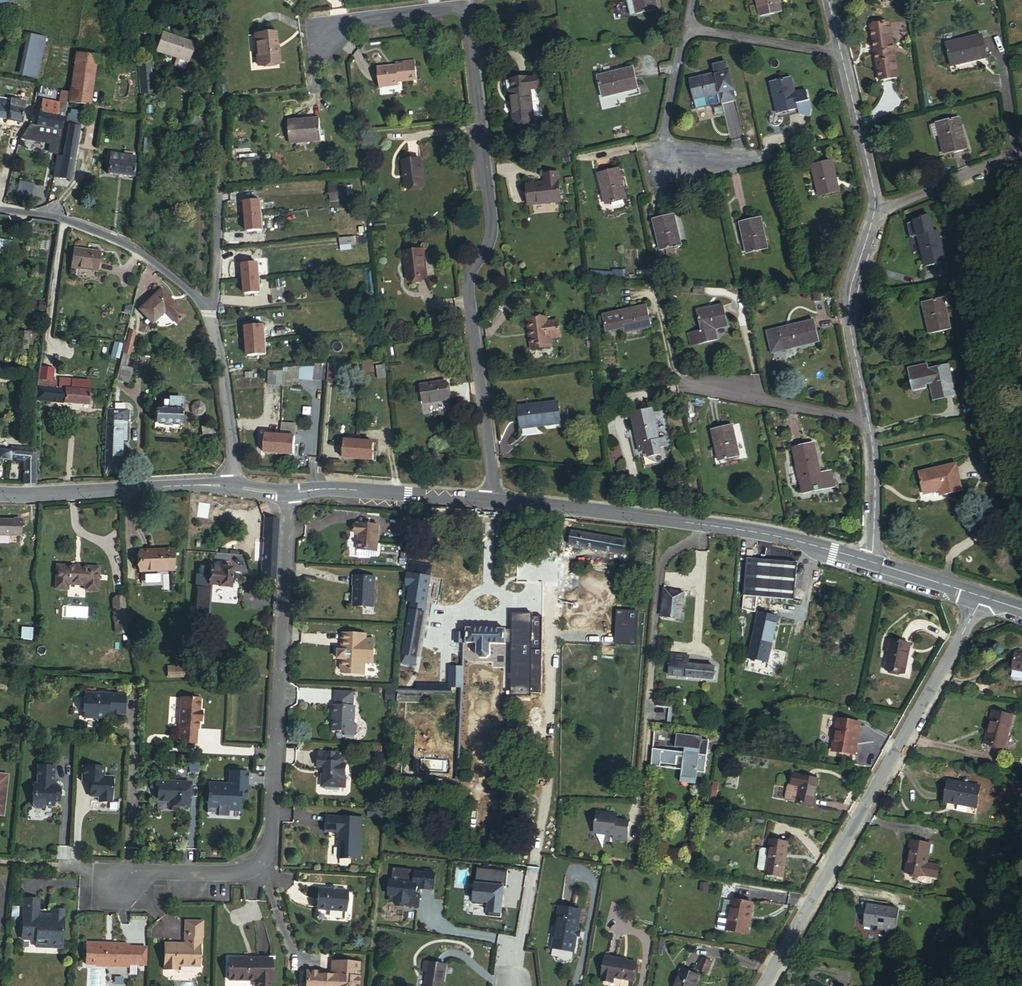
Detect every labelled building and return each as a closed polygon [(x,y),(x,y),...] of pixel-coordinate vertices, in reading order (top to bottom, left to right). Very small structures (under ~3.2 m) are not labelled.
[(637,12),(634,0),(627,0),(630,14),(637,12)] [(637,12),(656,8),(655,0),(634,0),(637,12)] [(891,22),(872,25),(881,81),(900,77),(891,22)] [(254,30),(255,62),(277,61),(277,49),(275,49),(274,29),(254,30)] [(198,42),(164,33),(159,50),(192,60),(198,42)] [(946,43),(951,65),(987,55),(981,33),(946,43)] [(45,39),(31,36),(23,76),(37,79),(45,39)] [(99,57),(77,54),(74,74),(96,78),(99,57)] [(378,66),(381,85),(400,82),(399,79),(418,77),(416,58),(397,60),(397,64),(378,66)] [(716,73),(690,79),(697,107),(723,101),(736,98),(734,88),(735,88),(731,70),(730,70),(728,60),(714,64),(716,73)] [(152,65),(141,66),(143,95),(144,94),(154,94),(152,65)] [(597,77),(602,96),(638,86),(633,67),(597,77)] [(96,78),(74,74),(71,94),(70,103),(91,106),(96,78)] [(513,80),(514,91),(532,89),(532,90),(540,89),(539,78),(531,79),(531,77),(513,80)] [(771,81),(779,113),(798,108),(799,113),(809,115),(811,108),(806,89),(794,92),(790,77),(771,81)] [(532,89),(514,91),(512,91),(516,120),(536,118),(532,90),(532,89)] [(10,109),(12,101),(0,99),(0,107),(10,109)] [(22,124),(26,104),(12,101),(10,109),(0,107),(0,120),(22,124)] [(42,115),(59,118),(61,105),(45,102),(42,115)] [(76,153),(84,113),(73,111),(64,163),(57,161),(54,177),(71,180),(75,161),(77,162),(79,154),(76,153)] [(56,131),(59,118),(42,115),(41,115),(38,127),(56,131)] [(287,118),(290,141),(321,138),(318,115),(287,118)] [(941,135),(945,152),(966,147),(958,117),(937,122),(938,122),(930,124),(934,137),(941,135)] [(23,137),(34,140),(37,127),(31,126),(30,130),(28,131),(23,137)] [(56,131),(38,127),(37,127),(34,140),(53,143),(51,153),(59,154),(63,132),(61,132),(56,131)] [(108,174),(134,178),(137,157),(111,154),(108,174)] [(812,164),(820,194),(838,189),(831,159),(812,164)] [(385,163),(388,190),(407,188),(403,161),(385,163)] [(599,172),(606,204),(625,199),(617,168),(599,172)] [(545,173),(546,182),(559,181),(558,172),(545,173)] [(559,181),(546,182),(525,184),(527,204),(560,201),(559,181)] [(329,186),(330,200),(346,199),(345,185),(329,186)] [(245,200),(247,215),(261,213),(260,199),(245,200)] [(261,213),(247,215),(248,230),(262,228),(261,213)] [(653,218),(661,249),(680,244),(673,213),(653,218)] [(740,220),(747,252),(767,247),(760,216),(740,220)] [(926,265),(946,260),(938,229),(918,234),(926,265)] [(355,243),(354,234),(340,236),(340,245),(352,244),(355,243)] [(405,250),(409,277),(428,274),(425,247),(405,250)] [(101,254),(75,250),(73,270),(98,274),(101,254)] [(243,263),(244,277),(259,276),(258,261),(243,263)] [(259,276),(244,277),(246,292),(260,291),(259,276)] [(701,292),(702,284),(691,284),(691,292),(701,292)] [(163,292),(142,313),(154,326),(167,315),(177,327),(187,317),(163,292)] [(931,332),(950,328),(943,296),(924,301),(931,332)] [(621,311),(624,327),(625,331),(652,325),(647,305),(621,311)] [(704,330),(714,327),(728,324),(723,305),(699,311),(703,329),(704,330)] [(606,331),(624,327),(621,311),(603,315),(606,331)] [(545,316),(527,319),(530,345),(548,343),(547,335),(551,334),(559,333),(557,318),(546,320),(545,316)] [(779,329),(784,348),(820,339),(815,320),(779,329)] [(247,325),(248,340),(265,338),(264,323),(247,325)] [(696,330),(698,343),(717,338),(714,327),(704,330),(703,329),(696,330)] [(784,348),(779,329),(769,331),(774,351),(784,348)] [(692,344),(698,343),(696,330),(690,332),(692,344)] [(124,354),(131,355),(134,346),(132,345),(135,334),(130,332),(124,354)] [(548,343),(530,345),(531,349),(552,346),(551,334),(547,335),(548,343)] [(33,337),(19,335),(17,349),(31,351),(33,337)] [(265,338),(248,340),(250,355),(267,353),(265,338)] [(124,354),(123,354),(120,371),(117,381),(130,384),(134,370),(127,368),(131,355),(124,354)] [(927,383),(931,382),(928,368),(929,367),(928,363),(908,367),(911,378),(910,379),(911,383),(912,382),(913,388),(927,385),(927,383)] [(928,368),(931,382),(935,399),(955,394),(948,363),(929,367),(928,368)] [(328,364),(327,375),(334,376),(335,365),(328,364)] [(377,365),(379,377),(386,376),(385,364),(377,365)] [(315,365),(313,378),(321,379),(322,366),(315,365)] [(282,384),(283,371),(269,370),(268,383),(282,384)] [(39,386),(38,401),(88,405),(91,382),(73,380),(72,390),(56,388),(57,383),(46,381),(45,387),(39,386)] [(421,384),(423,402),(448,398),(446,380),(421,384)] [(516,405),(519,428),(558,422),(555,399),(516,405)] [(184,401),(166,400),(165,410),(157,409),(157,424),(183,425),(184,401)] [(423,414),(451,409),(449,401),(422,407),(423,414)] [(201,404),(196,404),(193,406),(193,411),(196,415),(200,415),(203,413),(204,407),(201,404)] [(652,408),(632,412),(641,451),(648,449),(649,455),(662,453),(660,446),(667,445),(665,437),(659,438),(652,408)] [(105,455),(105,472),(122,472),(123,441),(127,441),(128,411),(108,410),(105,455)] [(712,429),(719,460),(739,455),(732,424),(712,429)] [(215,426),(203,428),(204,435),(216,434),(215,426)] [(265,450),(279,452),(280,434),(266,433),(265,450)] [(280,434),(279,452),(294,453),(296,435),(280,434)] [(344,456),(358,457),(359,440),(346,439),(344,456)] [(359,440),(358,457),(373,459),(375,441),(359,440)] [(820,473),(820,472),(813,442),(794,447),(801,477),(820,473)] [(24,484),(36,484),(36,456),(12,453),(0,451),(0,461),(0,459),(25,463),(24,484)] [(918,472),(921,493),(933,491),(933,488),(937,487),(938,496),(959,492),(955,465),(918,472)] [(832,469),(820,472),(820,473),(801,477),(804,491),(835,484),(832,469)] [(22,536),(22,522),(15,522),(15,520),(0,520),(0,536),(22,536)] [(380,527),(358,525),(357,536),(361,536),(360,552),(379,553),(380,527)] [(615,553),(617,540),(572,531),(570,545),(615,553)] [(627,542),(617,540),(615,553),(625,555),(627,542)] [(175,552),(142,554),(143,574),(176,573),(175,552)] [(806,558),(749,553),(746,591),(802,596),(806,558)] [(101,569),(59,566),(57,590),(69,591),(69,585),(87,586),(86,591),(99,592),(101,569)] [(221,569),(201,567),(200,577),(211,578),(210,585),(220,587),(220,588),(231,589),(233,569),(221,568),(221,569)] [(432,572),(409,568),(408,571),(407,584),(411,585),(408,602),(413,603),(404,655),(417,657),(432,572)] [(377,579),(355,577),(354,586),(355,586),(353,607),(375,609),(377,579)] [(687,593),(668,590),(665,618),(683,621),(687,593)] [(124,600),(115,600),(117,632),(126,631),(124,600)] [(763,600),(751,646),(771,651),(780,617),(772,615),(775,603),(763,600)] [(636,611),(616,610),(614,644),(634,645),(636,611)] [(531,614),(512,614),(512,631),(512,634),(512,645),(510,695),(531,695),(531,692),(541,692),(543,618),(531,618),(531,614)] [(492,645),(512,645),(512,634),(512,631),(464,630),(464,634),(463,642),(463,644),(479,644),(492,645)] [(463,642),(464,634),(456,634),(455,642),(463,642)] [(367,636),(342,635),(340,652),(338,652),(337,661),(340,661),(339,671),(344,675),(365,676),(365,665),(373,666),(375,641),(367,641),(367,636)] [(914,648),(890,643),(887,655),(891,656),(887,672),(908,676),(914,648)] [(492,657),(492,645),(479,644),(479,657),(481,660),(489,660),(492,657)] [(771,651),(751,646),(748,658),(769,662),(771,651)] [(415,666),(417,657),(404,655),(402,663),(415,666)] [(716,668),(672,663),(671,676),(715,680),(716,668)] [(450,669),(450,692),(461,693),(462,669),(450,669)] [(352,693),(335,691),(334,705),(333,705),(331,730),(342,731),(344,734),(352,734),(355,732),(356,726),(353,723),(354,707),(351,706),(352,693)] [(125,694),(87,693),(86,698),(84,698),(84,711),(86,711),(85,717),(96,718),(100,722),(106,718),(106,713),(125,714),(125,694)] [(200,699),(181,698),(179,728),(180,728),(179,743),(196,744),(197,729),(198,729),(199,722),(202,722),(202,710),(200,710),(200,699)] [(1014,718),(994,713),(987,745),(1007,749),(1014,718)] [(862,727),(838,723),(836,734),(838,735),(834,756),(855,759),(862,727)] [(701,754),(685,752),(684,754),(655,751),(653,768),(661,769),(662,765),(676,767),(677,759),(684,760),(681,778),(698,780),(699,773),(706,773),(709,758),(701,756),(701,754)] [(343,754),(317,753),(316,768),(319,768),(319,770),(324,771),(324,774),(322,776),(321,786),(324,789),(343,791),(345,775),(343,773),(345,772),(345,764),(343,764),(343,754)] [(54,766),(37,765),(36,783),(33,783),(31,804),(34,808),(41,808),(44,806),(53,806),(53,799),(59,799),(59,789),(56,784),(53,784),(54,766)] [(104,766),(83,765),(82,781),(92,781),(92,785),(90,786),(89,796),(98,796),(97,801),(111,802),(112,777),(103,776),(104,766)] [(207,799),(207,805),(217,805),(218,808),(220,809),(224,809),(226,808),(227,806),(238,807),(239,798),(244,798),(246,773),(229,772),(227,786),(224,786),(224,784),(208,784),(208,795),(206,795),(206,799),(207,799)] [(792,789),(795,790),(801,791),(798,809),(813,812),(818,783),(794,779),(792,789)] [(176,781),(155,780),(155,791),(157,791),(156,801),(167,802),(167,806),(188,807),(189,784),(179,784),(176,781)] [(981,789),(948,783),(945,805),(978,810),(981,789)] [(801,791),(795,790),(791,808),(798,809),(801,791)] [(369,820),(385,821),(386,813),(370,812),(369,820)] [(618,817),(598,814),(595,835),(614,838),(614,841),(628,843),(630,824),(617,822),(618,817)] [(362,821),(324,818),(323,833),(337,834),(336,860),(359,862),(362,821)] [(770,844),(766,869),(787,872),(790,847),(770,844)] [(925,879),(927,866),(930,847),(909,844),(904,876),(925,879)] [(936,868),(927,866),(925,879),(934,881),(936,868)] [(787,872),(766,869),(765,881),(785,884),(787,872)] [(391,883),(390,897),(392,897),(391,903),(398,904),(397,907),(405,908),(405,907),(419,909),(420,897),(417,897),(418,887),(420,887),(420,891),(431,892),(431,889),(434,889),(436,877),(412,874),(412,872),(395,870),(393,883),(391,883)] [(507,874),(477,870),(473,906),(488,908),(487,918),(500,920),(503,890),(506,890),(507,874)] [(732,901),(729,916),(726,932),(747,936),(754,905),(734,901),(737,889),(724,886),(722,898),(732,901)] [(334,893),(327,893),(317,891),(315,912),(345,915),(347,895),(334,893)] [(23,938),(37,939),(46,939),(46,946),(62,947),(63,910),(52,910),(51,917),(38,917),(39,900),(24,899),(23,938)] [(880,910),(865,907),(862,930),(867,931),(871,937),(877,932),(884,934),(883,937),(894,939),(898,913),(888,911),(888,913),(879,911),(880,910)] [(580,911),(559,908),(552,949),(573,952),(580,911)] [(726,932),(729,916),(722,915),(719,917),(717,927),(719,930),(726,932)] [(184,942),(187,945),(186,947),(177,947),(178,944),(163,944),(162,970),(176,971),(176,967),(199,968),(200,940),(202,940),(202,923),(185,923),(184,942)] [(104,946),(104,944),(86,943),(85,964),(108,964),(108,966),(127,967),(127,964),(137,965),(137,947),(128,947),(128,945),(111,944),(111,946),(104,946)] [(636,962),(606,956),(601,981),(613,983),(614,978),(632,981),(636,962)] [(700,956),(696,969),(704,971),(707,969),(710,959),(700,956)] [(230,962),(229,983),(255,984),(255,985),(271,985),(272,963),(230,962)] [(425,970),(428,971),(427,973),(425,985),(444,985),(448,966),(426,962),(425,970)] [(323,980),(320,980),(320,976),(306,976),(306,985),(359,985),(360,968),(333,966),(332,981),(331,985),(322,984),(323,980)] [(699,975),(681,970),(677,985),(696,985),(697,983),(699,975)]
